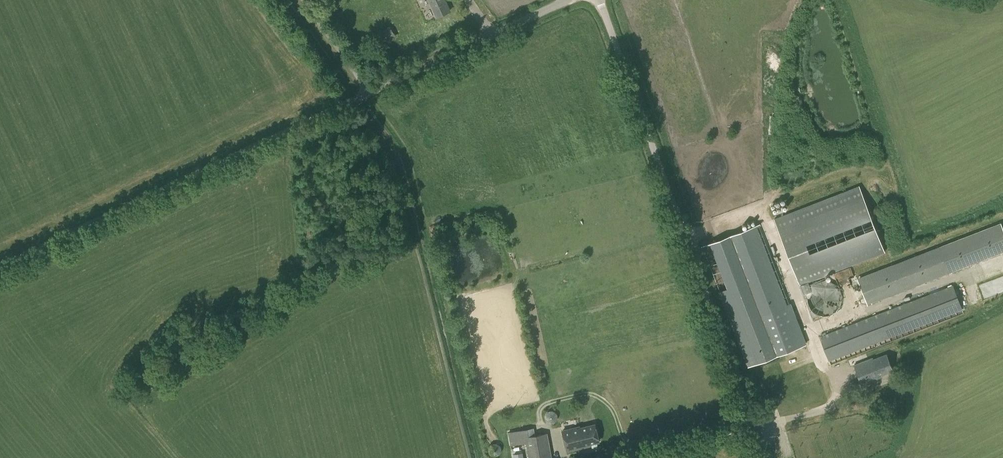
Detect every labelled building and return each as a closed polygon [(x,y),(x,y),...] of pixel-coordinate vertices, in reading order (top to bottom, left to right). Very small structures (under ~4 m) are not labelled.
[(437,17),(450,11),(445,0),(429,0),(437,17)] [(859,186),(775,219),(780,234),(800,285),(885,252),(859,186)] [(1000,222),(858,278),(868,304),(1002,251),(1002,229),(1000,222)] [(763,314),(782,307),(751,228),(759,225),(758,225),(701,247),(701,248),(709,245),(728,293),(720,296),(747,366),(778,354),(763,314)] [(839,286),(826,279),(811,284),(805,297),(810,311),(823,317),(837,313),(843,300),(839,286)] [(808,282),(800,285),(803,294),(807,292),(810,286),(808,282)] [(820,337),(829,361),(889,337),(963,309),(953,285),(820,337)] [(893,370),(887,354),(873,359),(873,358),(854,365),(862,384),(881,377),(881,375),(893,370)] [(847,409),(867,407),(865,396),(846,398),(847,409)] [(579,437),(582,447),(586,446),(585,445),(599,441),(595,424),(581,427),(581,426),(579,426),(582,436),(579,437)] [(569,450),(582,447),(579,437),(582,436),(579,426),(564,430),(569,450)] [(535,435),(525,437),(526,443),(529,457),(547,457),(552,457),(548,433),(535,435)]
